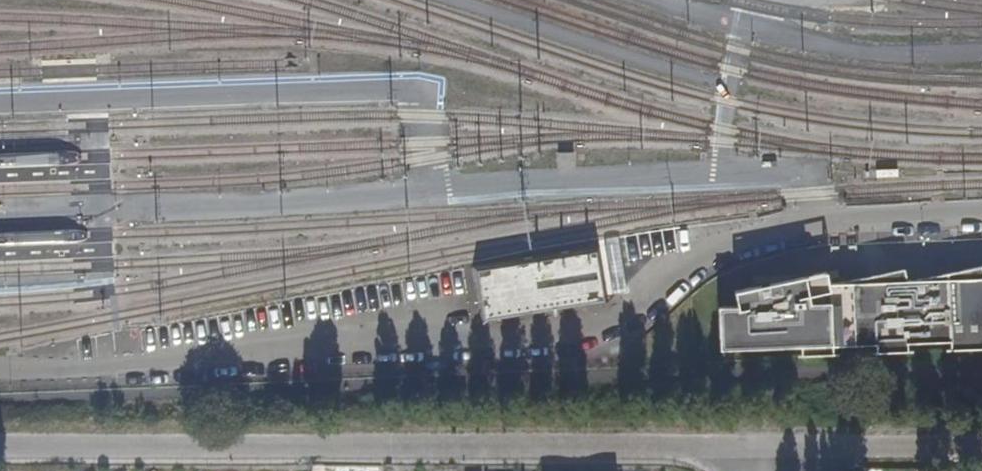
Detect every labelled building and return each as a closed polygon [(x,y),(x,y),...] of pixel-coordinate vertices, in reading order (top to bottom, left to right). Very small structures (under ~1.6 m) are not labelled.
[(476,263),(481,313),(601,300),(595,250),(476,263)] [(802,355),(834,354),(833,345),(878,344),(878,353),(909,352),(909,344),(952,341),(953,349),(981,349),(981,278),(830,283),(829,271),(738,291),(739,308),(723,307),(724,347),(801,346),(802,355)]
